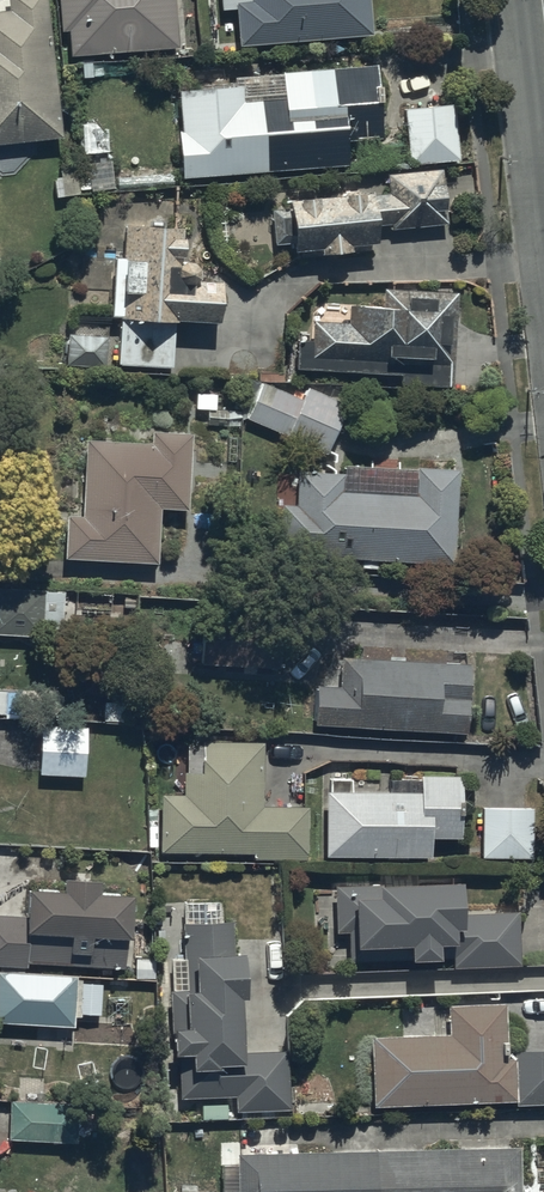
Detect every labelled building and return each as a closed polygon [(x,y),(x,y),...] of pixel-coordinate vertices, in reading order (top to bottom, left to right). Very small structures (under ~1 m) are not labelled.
[(45,0),(6,0),(7,3),(0,4),(0,137),(59,131),(45,0)] [(60,27),(69,27),(70,48),(176,41),(173,0),(58,0),(60,27)] [(236,37),(370,29),(368,0),(219,0),(219,4),(234,3),(236,37)] [(176,125),(178,172),(344,161),(342,134),(384,131),(380,58),(247,66),(248,79),(178,83),(181,124),(176,125)] [(402,103),(407,158),(455,154),(451,100),(402,103)] [(51,173),(52,190),(93,189),(92,157),(59,159),(60,172),(51,173)] [(284,197),(284,212),(274,212),(275,242),(290,242),(290,246),(317,245),(318,250),(349,248),(348,243),(377,242),(376,225),(392,224),(393,229),(442,226),(439,172),(386,176),(387,195),(370,196),(370,192),(284,197)] [(112,252),(109,310),(117,310),(114,359),(168,362),(171,308),(217,312),(219,271),(194,270),(195,250),(176,249),(176,216),(122,215),(122,253),(112,252)] [(347,318),(311,316),(310,334),(294,334),(294,364),(399,370),(398,381),(449,384),(455,286),(381,281),(380,295),(347,293),(347,294),(347,318)] [(107,329),(67,327),(66,358),(106,359),(107,329)] [(262,374),(243,413),(325,449),(346,401),(304,382),(300,391),(262,374)] [(149,436),(84,432),(79,508),(63,507),(61,552),(155,558),(158,503),(185,504),(189,426),(149,423),(149,436)] [(451,559),(456,464),(416,462),(414,489),(339,484),(340,466),(295,463),(293,501),(278,500),(275,548),(451,559)] [(0,584),(0,630),(63,634),(66,586),(0,584)] [(200,631),(198,659),(276,666),(278,637),(200,631)] [(314,677),(312,717),(466,726),(470,658),(338,650),(336,678),(314,677)] [(38,721),(37,769),(83,771),(84,750),(104,751),(104,733),(85,732),(85,723),(38,721)] [(158,790),(158,804),(147,804),(147,843),(159,843),(159,846),(253,845),(253,854),(307,853),(307,801),(262,802),(261,738),(200,738),(200,766),(183,766),(184,789),(158,790)] [(458,772),(418,772),(418,776),(388,775),(388,786),(323,786),(323,849),(428,848),(427,833),(459,832),(458,772)] [(530,802),(481,801),(480,853),(530,853),(530,802)] [(125,882),(95,882),(96,867),(58,866),(58,879),(22,878),(22,911),(0,910),(0,962),(124,965),(125,882)] [(374,880),(333,881),(333,927),(351,927),(351,936),(406,935),(406,954),(450,954),(450,963),(519,962),(518,908),(457,908),(457,871),(374,871),(374,880)] [(175,1044),(176,1095),(233,1093),(234,1107),(288,1106),(288,1046),(240,1046),(239,986),(241,986),(240,943),(230,943),(230,918),(218,918),(217,897),(181,897),(181,940),(178,940),(178,953),(170,953),(171,1044),(175,1044)] [(0,968),(0,1019),(72,1022),(73,1012),(98,1014),(100,979),(78,978),(78,972),(0,968)] [(369,1032),(371,1102),(512,1097),(512,1101),(543,1100),(543,1044),(505,1046),(503,996),(447,998),(448,1030),(369,1032)] [(70,1099),(6,1098),(5,1136),(70,1138),(70,1099)] [(235,1161),(220,1161),(221,1190),(238,1190),(238,1191),(517,1191),(516,1142),(235,1148),(235,1161)]
